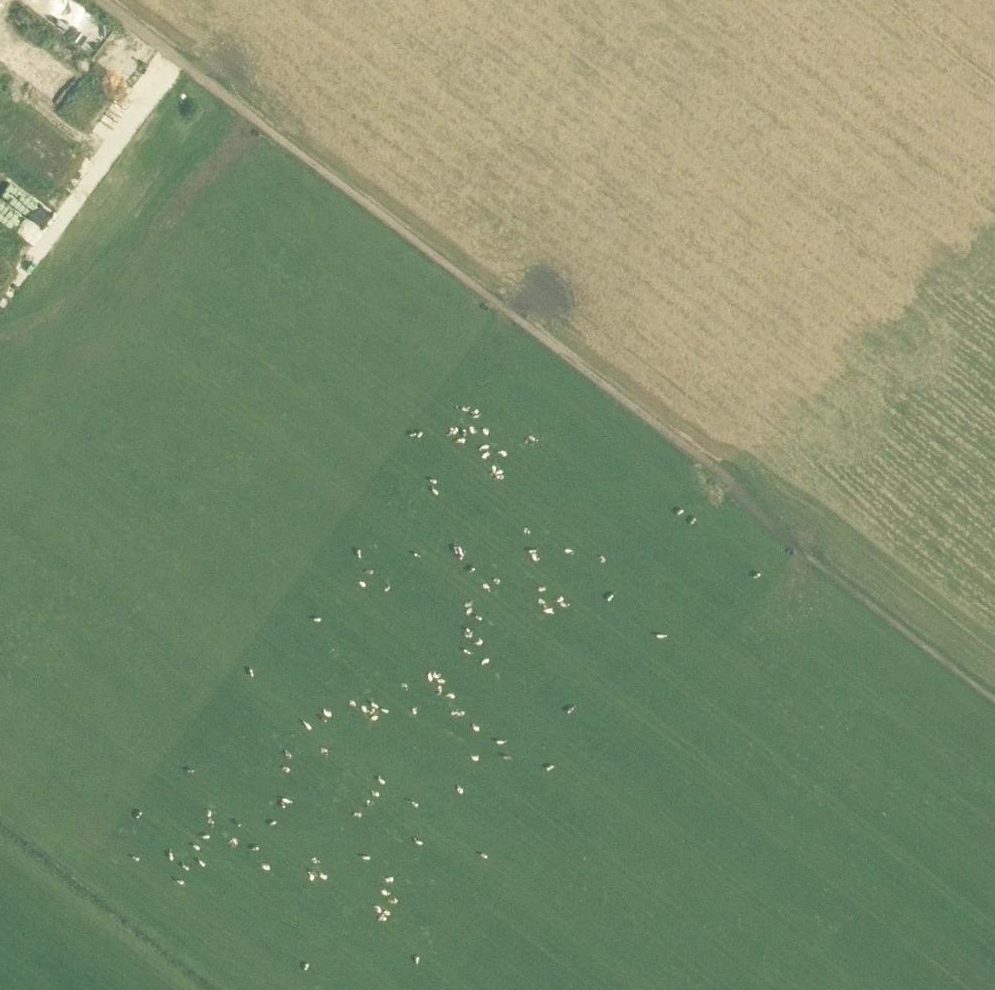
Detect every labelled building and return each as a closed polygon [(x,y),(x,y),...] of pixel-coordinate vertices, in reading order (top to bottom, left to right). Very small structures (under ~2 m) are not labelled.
[(15,269),(0,254),(0,284),(15,269)]
